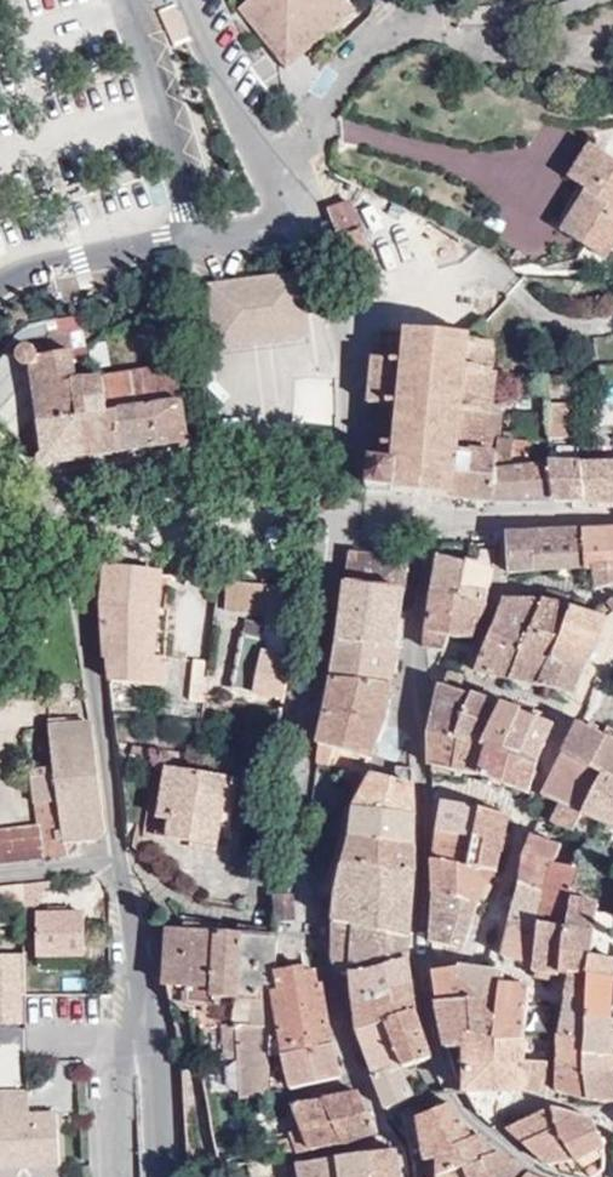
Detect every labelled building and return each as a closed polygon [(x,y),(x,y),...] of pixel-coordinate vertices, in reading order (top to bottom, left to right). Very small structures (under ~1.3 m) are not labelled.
[(273,48),(287,67),(312,48),(360,9),(348,1),(348,0),(251,0),(241,8),(273,48)] [(602,153),(592,146),(569,180),(580,187),(602,153)] [(602,153),(580,187),(555,226),(605,259),(612,247),(612,160),(602,153)] [(352,203),(330,210),(356,282),(377,275),(352,203)] [(509,260),(519,267),(525,258),(517,251),(509,260)] [(208,286),(213,326),(217,326),(219,336),(303,325),(301,314),(306,314),(301,274),(208,286)] [(217,326),(213,326),(217,357),(310,345),(306,314),(301,314),(303,325),(219,336),(217,326)] [(471,337),(470,341),(488,322),(486,319),(484,318),(467,337),(471,337)] [(493,407),(495,393),(497,373),(492,373),(495,344),(471,343),(470,341),(471,337),(467,337),(408,331),(407,332),(381,330),(378,359),(374,358),(369,405),(374,405),(367,489),(455,498),(459,451),(472,452),(473,448),(461,446),(463,413),(493,416),(493,415),(493,407)] [(0,367),(0,425),(45,464),(110,456),(98,379),(89,381),(76,383),(71,334),(28,341),(19,344),(0,367)] [(98,379),(110,456),(189,444),(179,369),(107,378),(98,379)] [(501,408),(493,407),(493,415),(500,416),(501,408)] [(574,407),(550,407),(550,441),(574,441),(574,407)] [(530,467),(531,456),(532,445),(499,441),(501,415),(500,416),(493,415),(493,416),(463,413),(461,446),(473,448),(472,452),(459,451),(455,498),(494,502),(496,471),(530,467)] [(582,465),(582,447),(578,446),(578,450),(558,450),(558,454),(558,465),(582,465)] [(550,466),(550,454),(531,456),(530,467),(550,466)] [(612,502),(612,464),(587,465),(582,465),(585,502),(612,502)] [(553,502),(585,502),(582,465),(558,465),(550,466),(550,468),(553,502)] [(494,502),(553,502),(550,468),(550,466),(530,467),(496,471),(494,502)] [(583,531),(584,568),(585,570),(593,569),(612,568),(612,529),(583,531)] [(584,568),(583,531),(532,534),(533,571),(584,568)] [(533,571),(532,534),(508,535),(509,572),(533,571)] [(350,555),(347,585),(402,591),(407,561),(350,555)] [(463,602),(470,566),(440,557),(434,596),(463,602)] [(143,558),(141,573),(161,575),(175,577),(176,562),(143,558)] [(492,572),(470,566),(463,602),(487,607),(492,572)] [(593,569),(597,590),(612,585),(612,568),(593,569)] [(106,658),(108,683),(163,687),(165,661),(154,660),(158,609),(161,575),(141,573),(106,569),(103,610),(106,658)] [(267,615),(273,587),(227,582),(225,611),(267,615)] [(402,591),(347,585),(343,615),(400,621),(402,591)] [(297,635),(303,590),(273,587),(267,615),(265,628),(268,629),(297,635)] [(574,609),(575,609),(577,600),(551,591),(545,601),(545,603),(574,609)] [(487,607),(463,602),(434,596),(425,650),(443,652),(450,637),(472,640),(487,607)] [(512,679),(545,603),(503,603),(492,635),(475,673),(512,679)] [(543,683),(552,664),(575,610),(575,609),(574,609),(545,603),(512,679),(514,680),(542,686),(543,683)] [(154,660),(165,661),(169,610),(158,609),(154,660)] [(583,674),(609,618),(595,615),(575,609),(575,610),(552,664),(583,674)] [(400,621),(343,615),(338,643),(396,649),(400,621)] [(265,641),(268,629),(265,628),(246,624),(244,636),(265,641)] [(286,699),(297,636),(297,635),(268,629),(265,641),(244,636),(232,688),(286,700),(286,699)] [(396,649),(338,643),(333,681),(391,687),(396,649)] [(204,703),(205,696),(208,661),(195,660),(191,701),(204,703)] [(573,695),(583,674),(552,664),(543,683),(542,686),(550,689),(573,695)] [(432,730),(432,734),(455,740),(472,696),(459,692),(462,678),(460,675),(447,672),(432,730)] [(540,695),(542,686),(514,680),(512,688),(540,695)] [(391,687),(333,681),(319,747),(319,763),(331,766),(335,751),(370,761),(382,731),(391,687)] [(570,704),(573,695),(550,689),(547,698),(570,704)] [(455,740),(482,747),(485,739),(499,712),(502,706),(472,696),(455,740)] [(505,699),(502,706),(504,707),(520,713),(523,705),(505,699)] [(485,739),(482,747),(505,754),(524,715),(520,713),(504,707),(502,706),(499,712),(485,739)] [(528,716),(553,725),(556,717),(532,708),(528,716)] [(505,754),(536,764),(553,725),(528,716),(524,715),(505,754)] [(50,727),(79,725),(79,717),(50,719),(50,727)] [(566,756),(603,775),(612,779),(612,739),(605,735),(584,727),(585,722),(583,719),(580,718),(577,720),(575,725),(578,727),(565,752),(567,753),(566,756)] [(71,855),(67,843),(83,840),(100,839),(106,831),(92,724),(79,725),(50,727),(55,769),(56,775),(40,777),(34,777),(35,784),(36,790),(41,828),(0,833),(0,866),(71,858),(71,855)] [(433,768),(478,776),(481,749),(482,747),(455,740),(432,734),(433,768)] [(131,756),(139,758),(141,749),(134,747),(131,756)] [(481,749),(478,776),(528,793),(536,764),(505,754),(482,747),(481,749)] [(141,749),(139,758),(148,760),(151,750),(141,749)] [(566,756),(556,777),(592,796),(603,775),(566,756)] [(39,771),(40,777),(56,775),(55,769),(39,771)] [(176,800),(169,839),(219,847),(225,809),(226,800),(235,802),(239,781),(168,770),(163,798),(176,800)] [(583,814),(601,822),(612,827),(612,779),(603,775),(592,796),(583,814)] [(362,799),(357,809),(416,816),(414,786),(394,781),(375,776),(362,799)] [(574,832),(583,814),(592,796),(556,777),(545,798),(562,805),(553,824),(574,832)] [(157,837),(169,839),(176,800),(163,798),(157,837)] [(226,800),(225,809),(234,810),(235,802),(226,800)] [(444,803),(440,833),(475,839),(503,846),(509,818),(444,803)] [(357,809),(352,838),(415,846),(416,816),(357,809)] [(601,822),(597,832),(611,838),(612,832),(612,827),(601,822)] [(475,839),(440,833),(436,862),(469,869),(475,839)] [(555,864),(561,847),(561,846),(533,836),(531,845),(527,844),(520,846),(526,856),(526,857),(555,864)] [(352,838),(345,866),(415,874),(415,846),(352,838)] [(503,846),(475,839),(469,869),(492,874),(496,874),(503,846)] [(67,843),(71,855),(74,853),(83,840),(67,843)] [(578,852),(561,847),(555,864),(572,868),(578,852)] [(578,851),(578,852),(572,868),(564,930),(595,935),(597,913),(598,901),(576,899),(581,869),(586,853),(578,851)] [(572,868),(555,864),(526,857),(521,885),(546,891),(541,926),(564,930),(572,868)] [(469,869),(436,862),(436,894),(476,909),(492,874),(469,869)] [(337,894),(334,923),(410,938),(415,874),(345,866),(337,894)] [(24,884),(24,901),(43,898),(41,882),(24,884)] [(546,891),(521,885),(512,922),(541,926),(546,891)] [(476,909),(436,894),(433,926),(432,944),(463,951),(476,909)] [(276,897),(278,921),(296,921),(293,897),(276,897)] [(86,956),(85,912),(37,913),(37,957),(86,956)] [(169,915),(168,931),(235,935),(235,924),(169,915)] [(541,926),(512,922),(503,958),(534,967),(541,926)] [(410,938),(334,923),(332,961),(341,974),(352,974),(366,974),(410,960),(410,938)] [(235,924),(235,935),(279,937),(279,930),(235,924)] [(564,932),(564,930),(541,926),(534,967),(534,971),(538,972),(563,975),(563,970),(564,932)] [(595,935),(564,930),(564,932),(563,970),(563,975),(570,976),(570,973),(588,977),(590,967),(592,958),(595,935)] [(165,986),(173,985),(187,986),(186,1005),(220,1007),(221,998),(237,998),(236,1017),(236,1026),(238,1060),(242,1101),(269,1100),(270,1076),(272,1056),(275,993),(277,973),(279,937),(235,935),(168,931),(165,986)] [(25,1024),(24,952),(0,952),(0,1025),(25,1024)] [(592,958),(590,967),(612,971),(612,960),(592,958)] [(366,974),(352,974),(356,1003),(413,989),(410,960),(366,974)] [(588,977),(612,980),(612,971),(590,967),(588,977)] [(275,993),(272,1056),(283,1055),(332,1045),(323,985),(318,985),(317,971),(307,973),(306,968),(277,972),(280,991),(275,993)] [(432,972),(438,1005),(477,1001),(460,984),(462,970),(432,972)] [(477,1001),(497,1020),(500,986),(503,986),(504,974),(462,970),(460,984),(477,1001)] [(562,982),(563,975),(538,972),(537,980),(562,982)] [(570,976),(563,998),(588,1002),(588,1019),(611,1018),(612,993),(612,980),(588,977),(570,973),(570,976)] [(187,986),(173,985),(172,990),(172,999),(182,1009),(186,1009),(186,1005),(187,986)] [(497,1020),(495,1037),(525,1038),(525,1037),(529,1007),(531,988),(503,986),(500,986),(497,1020)] [(413,989),(356,1003),(354,1003),(358,1035),(385,1024),(384,1022),(416,1011),(413,989)] [(588,1002),(563,998),(558,1036),(559,1036),(587,1041),(588,1019),(588,1002)] [(438,1005),(448,1049),(471,1048),(471,1038),(495,1037),(497,1020),(477,1001),(438,1005)] [(384,1022),(385,1024),(396,1050),(404,1069),(433,1059),(416,1011),(384,1022)] [(588,1019),(587,1041),(587,1056),(612,1057),(612,1049),(611,1018),(588,1019)] [(385,1024),(358,1035),(368,1061),(396,1050),(385,1024)] [(214,1062),(238,1060),(236,1026),(211,1028),(214,1062)] [(587,1041),(559,1036),(559,1094),(591,1103),(589,1077),(587,1056),(587,1041)] [(457,1079),(466,1095),(494,1093),(548,1092),(549,1064),(526,1063),(525,1038),(495,1037),(471,1038),(471,1048),(448,1049),(457,1079)] [(283,1055),(289,1075),(292,1090),(340,1078),(332,1045),(283,1055)] [(396,1050),(368,1061),(374,1080),(398,1071),(404,1069),(396,1050)] [(612,1076),(612,1057),(587,1056),(589,1077),(612,1076)] [(414,1096),(398,1071),(374,1080),(387,1112),(414,1096)] [(591,1103),(593,1103),(612,1103),(612,1076),(589,1077),(591,1103)] [(28,1089),(0,1090),(0,1176),(42,1176),(63,1176),(60,1111),(29,1113),(28,1089)] [(360,1094),(325,1100),(345,1146),(378,1133),(360,1094)] [(325,1100),(294,1104),(303,1128),(311,1151),(312,1153),(345,1146),(325,1100)] [(426,1163),(427,1163),(431,1172),(423,1175),(424,1176),(443,1176),(446,1176),(484,1163),(483,1161),(494,1155),(483,1136),(472,1139),(453,1105),(419,1120),(425,1159),(426,1163)] [(566,1139),(551,1110),(550,1110),(508,1130),(524,1144),(566,1139)] [(551,1110),(566,1139),(577,1161),(579,1165),(580,1164),(591,1176),(596,1176),(605,1172),(605,1148),(594,1120),(551,1110)] [(311,1151),(303,1128),(295,1131),(297,1139),(304,1154),(312,1153),(311,1151)] [(279,1142),(282,1159),(287,1157),(304,1154),(297,1139),(279,1142)] [(577,1161),(566,1139),(524,1144),(548,1167),(560,1165),(571,1163),(577,1161)] [(339,1159),(342,1176),(401,1176),(398,1150),(339,1159)] [(494,1155),(483,1161),(484,1163),(490,1176),(527,1176),(500,1155),(494,1155)] [(282,1159),(277,1160),(279,1176),(292,1173),(287,1157),(282,1159)] [(314,1163),(300,1165),(302,1176),(342,1176),(339,1159),(314,1163)] [(250,1165),(252,1176),(276,1176),(279,1176),(277,1160),(256,1164),(250,1165)] [(585,1176),(591,1176),(580,1164),(579,1165),(577,1161),(571,1163),(581,1176),(585,1176)] [(427,1163),(426,1163),(423,1174),(423,1175),(431,1172),(427,1163)] [(443,1176),(490,1176),(484,1163),(446,1176),(443,1176)]
